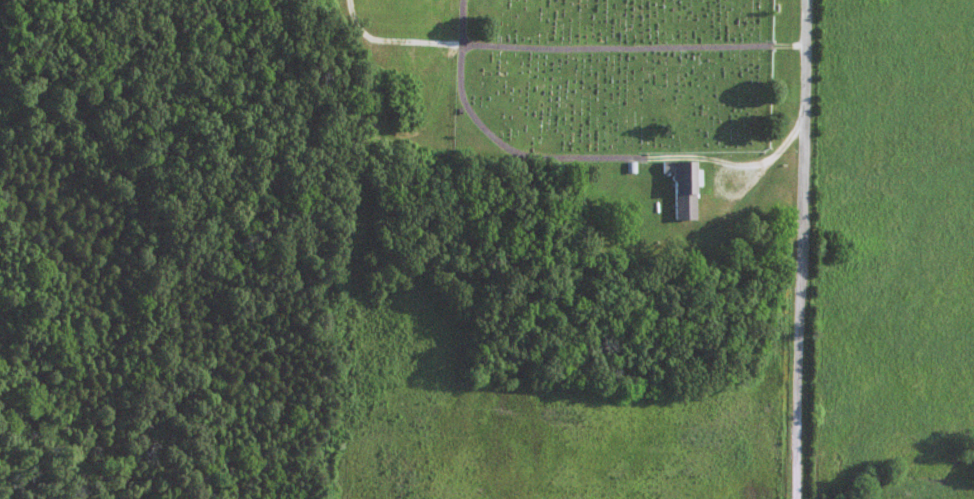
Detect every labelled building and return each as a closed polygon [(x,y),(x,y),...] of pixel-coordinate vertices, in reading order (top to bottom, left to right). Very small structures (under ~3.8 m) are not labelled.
[(663,161),(663,174),(676,173),(677,219),(701,218),(699,160),(663,161)]
